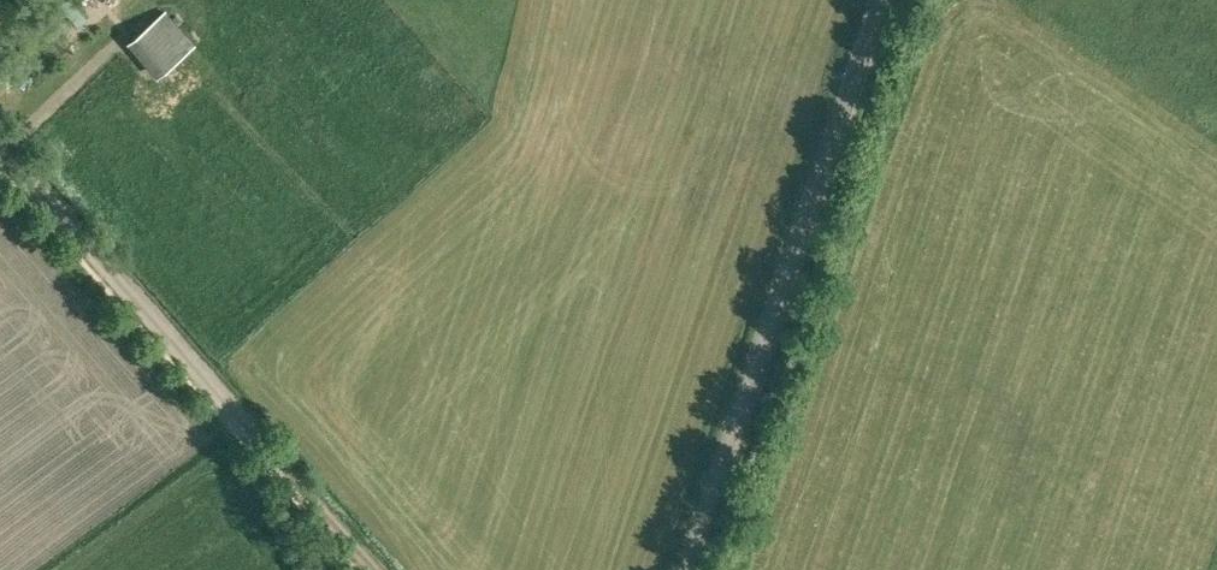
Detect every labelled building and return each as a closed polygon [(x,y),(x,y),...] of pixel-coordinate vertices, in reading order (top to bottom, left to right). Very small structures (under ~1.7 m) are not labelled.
[(84,24),(97,21),(94,1),(80,3),(84,24)] [(156,78),(183,55),(153,21),(125,44),(156,78)]
